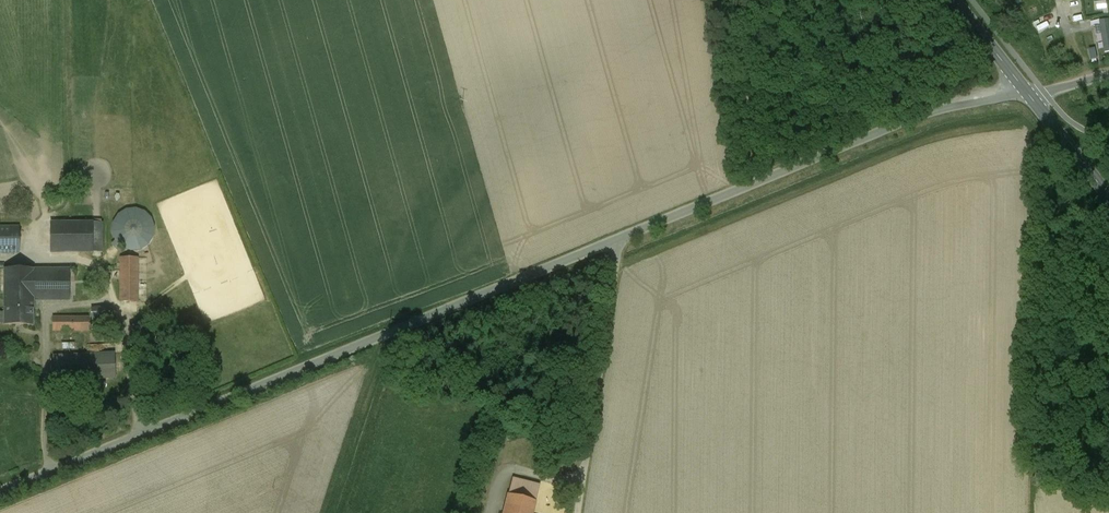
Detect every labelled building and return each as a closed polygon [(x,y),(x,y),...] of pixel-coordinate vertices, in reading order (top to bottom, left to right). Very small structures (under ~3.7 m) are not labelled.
[(1108,8),(1108,0),(1100,0),(1097,0),(1098,8),(1108,8)] [(1108,57),(1108,18),(1101,19),(1102,24),(1096,25),(1102,58),(1108,57)] [(134,209),(125,211),(119,215),(114,221),(112,232),(115,239),(119,244),(129,250),(139,250),(148,246),(154,237),(156,228),(151,217),(144,211),(134,209)] [(105,220),(51,220),(51,253),(105,253),(105,220)] [(19,226),(0,226),(0,254),(19,254),(19,226)] [(140,257),(120,257),(119,302),(140,302),(140,257)] [(67,266),(3,266),(3,325),(34,324),(33,301),(68,301),(67,266)] [(112,307),(92,308),(93,323),(112,323),(112,307)] [(90,315),(53,315),(53,331),(90,331),(90,315)] [(116,379),(115,348),(52,351),(54,381),(116,379)] [(513,476),(504,512),(536,512),(543,483),(513,476)]
